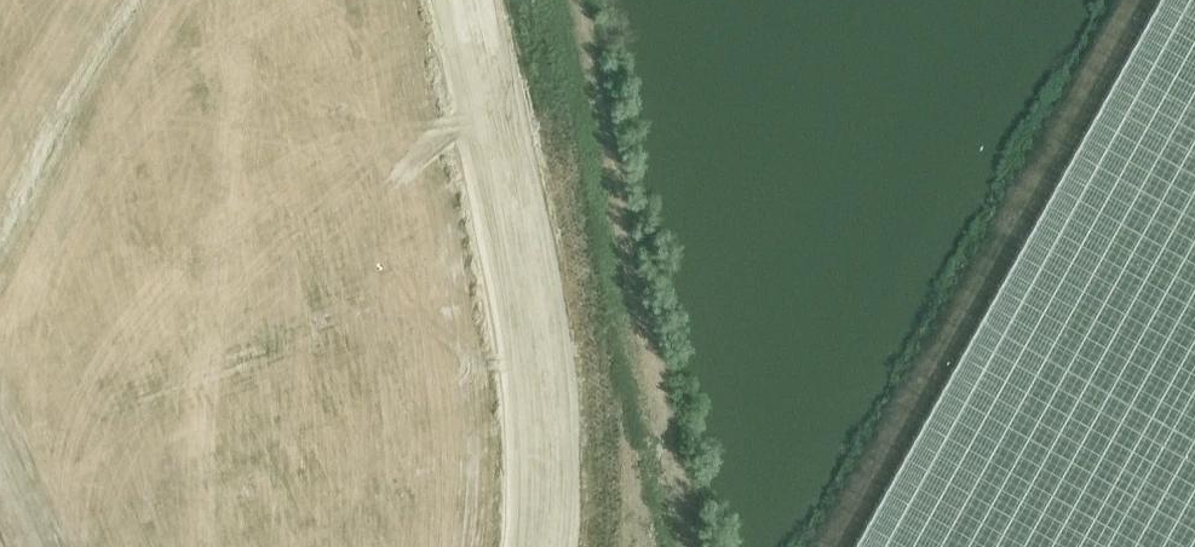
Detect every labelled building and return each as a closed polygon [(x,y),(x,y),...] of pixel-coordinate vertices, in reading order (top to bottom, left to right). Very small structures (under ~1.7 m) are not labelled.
[(853,546),(1194,546),(1194,0),(1158,0),(853,546)]
